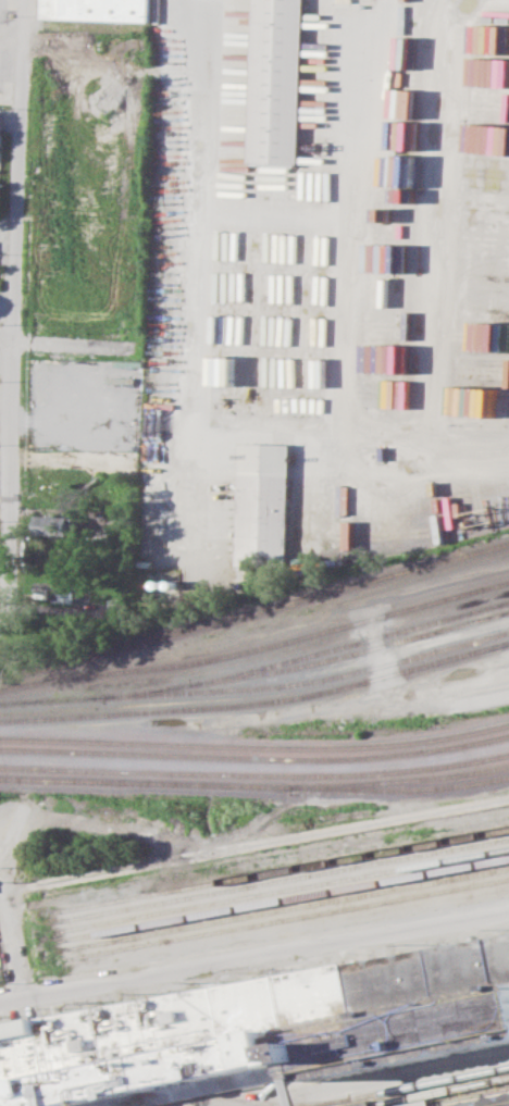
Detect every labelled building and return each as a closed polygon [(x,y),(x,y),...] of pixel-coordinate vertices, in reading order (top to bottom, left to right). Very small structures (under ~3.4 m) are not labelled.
[(44,16),(44,0),(152,0),(151,21),(44,16)] [(248,165),(254,0),(310,0),(305,167),(248,165)] [(240,439),(290,440),(286,570),(236,568),(240,439)] [(78,516),(36,515),(35,534),(77,535),(78,516)] [(0,1032),(508,936),(508,1049),(307,1089),(285,1080),(157,1105),(0,1105),(0,1032)]
